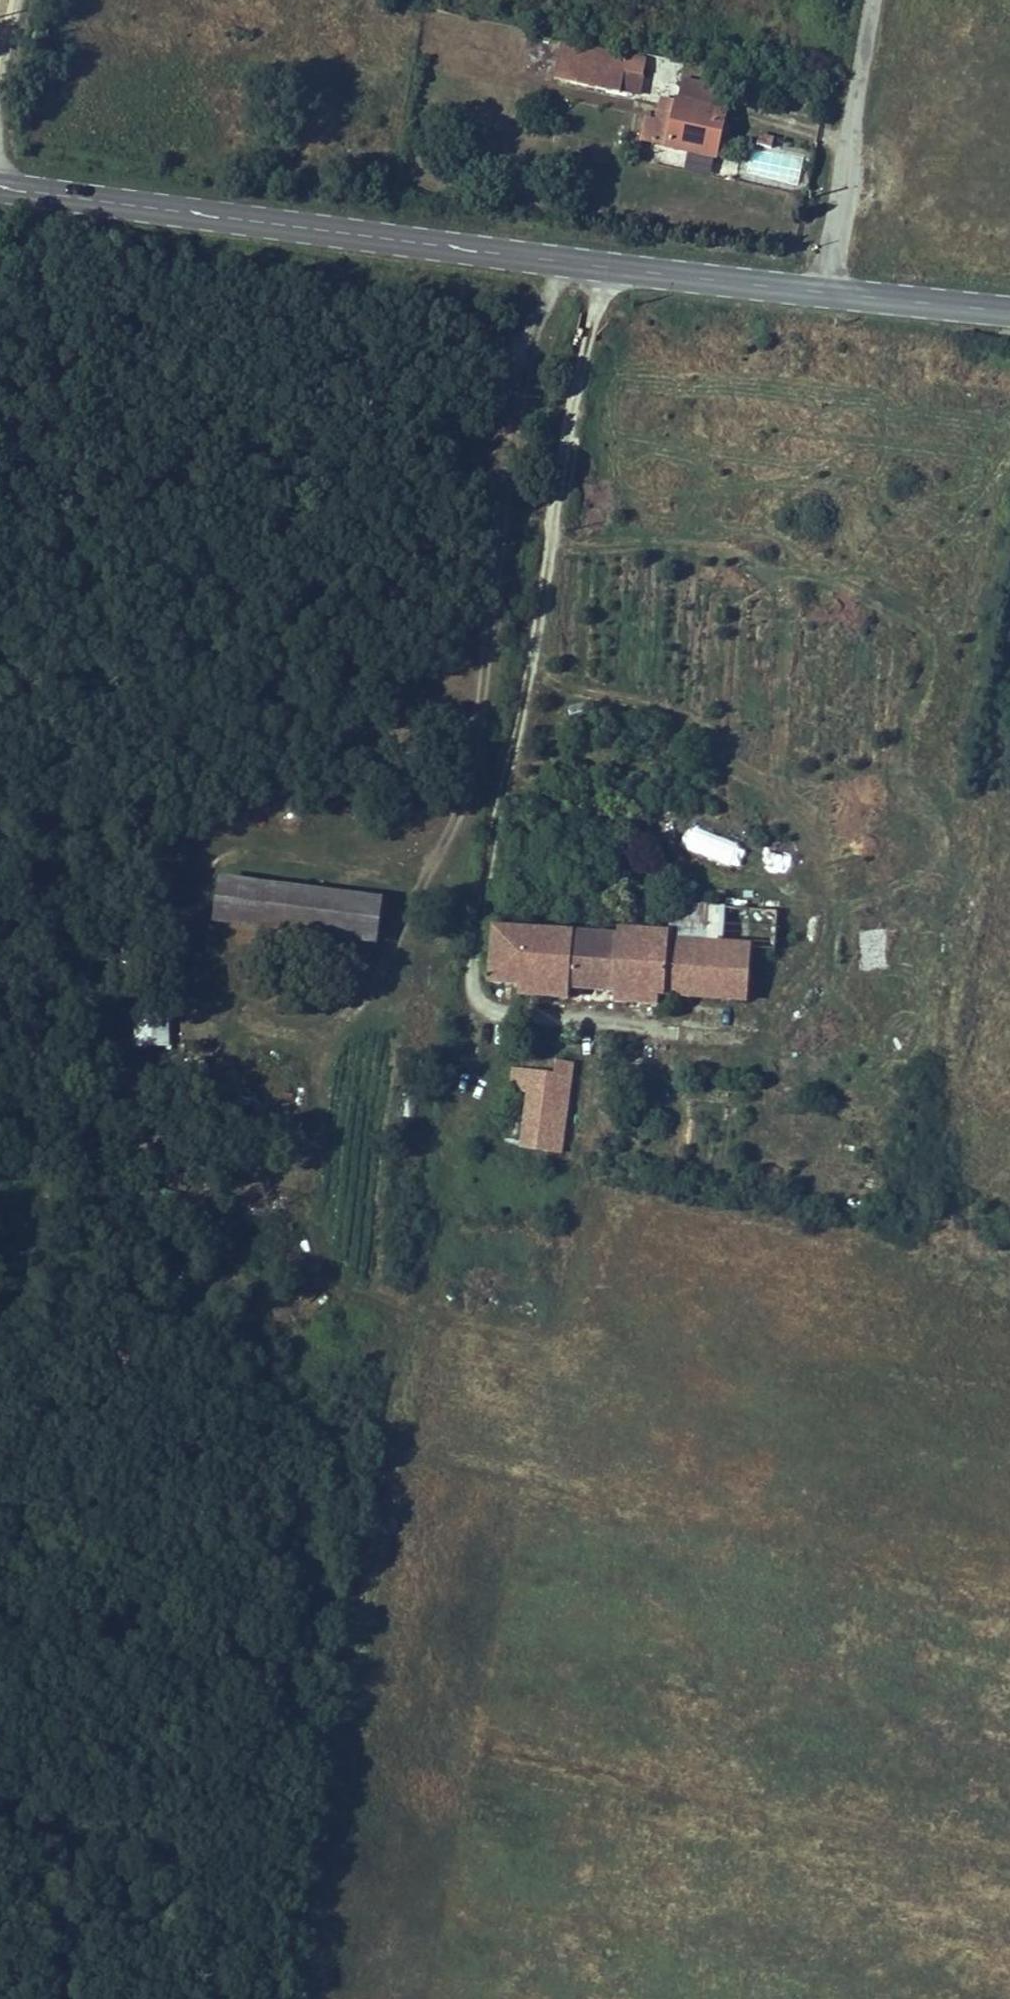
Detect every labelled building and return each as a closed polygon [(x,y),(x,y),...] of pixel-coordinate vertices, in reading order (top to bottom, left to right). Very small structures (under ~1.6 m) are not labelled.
[(637,60),(639,39),(618,41),(540,28),(535,62),(625,76),(627,60),(637,60)] [(723,72),(673,62),(669,87),(718,97),(723,72)] [(653,93),(646,124),(704,135),(712,129),(718,97),(669,87),(667,96),(653,93)] [(661,160),(683,167),(687,152),(665,145),(661,160)] [(691,828),(685,855),(734,866),(740,840),(691,828)] [(351,872),(190,852),(186,891),(346,911),(351,872)] [(635,911),(644,912),(641,966),(720,970),(722,923),(723,923),(739,924),(736,978),(769,978),(776,886),(745,884),(745,882),(637,875),(635,911)] [(460,954),(641,966),(644,912),(635,911),(461,902),(460,954)] [(135,1008),(135,1046),(170,1046),(169,1008),(135,1008)] [(520,1045),(477,1039),(467,1120),(540,1128),(549,1073),(538,1071),(542,1036),(523,1034),(520,1045)]
